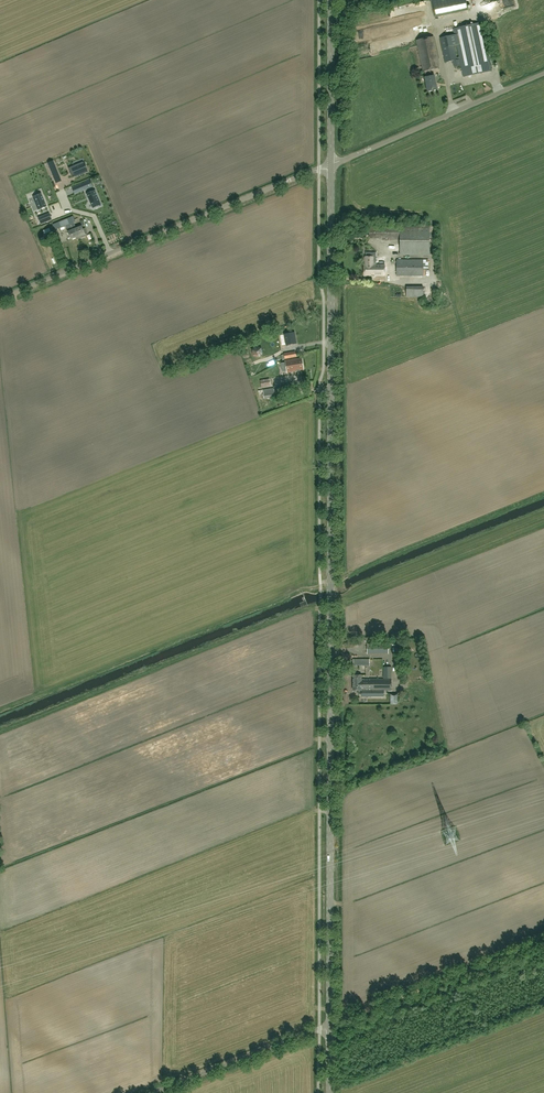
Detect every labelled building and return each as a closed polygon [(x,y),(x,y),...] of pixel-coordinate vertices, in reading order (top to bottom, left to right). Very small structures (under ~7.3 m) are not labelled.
[(435,17),(468,10),(465,0),(431,0),(435,17)] [(463,77),(492,71),(481,22),(453,28),(454,34),(440,38),(445,62),(452,61),(454,67),(461,65),(463,77)] [(416,40),(423,71),(424,71),(425,77),(424,78),(427,92),(438,89),(435,75),(432,76),(431,70),(440,68),(439,63),(440,63),(434,36),(416,40)] [(79,163),(68,168),(72,176),(79,173),(80,174),(87,171),(84,164),(80,166),(79,163)] [(55,165),(50,167),(56,183),(61,180),(55,165)] [(82,184),(85,190),(93,186),(90,180),(82,184)] [(95,190),(86,194),(91,206),(99,202),(100,202),(97,194),(95,190)] [(41,193),(34,196),(39,209),(46,206),(47,207),(47,206),(41,193)] [(73,217),(53,225),(56,230),(75,222),(73,217)] [(74,222),(66,226),(69,231),(68,232),(71,240),(78,237),(80,236),(77,228),(74,222)] [(82,226),(77,228),(80,236),(78,237),(79,239),(88,235),(85,228),(83,229),(82,226)] [(392,241),(392,238),(399,238),(399,255),(430,255),(429,226),(399,226),(399,227),(368,226),(368,238),(390,238),(390,241),(392,241)] [(54,240),(51,232),(44,234),(47,240),(50,239),(51,241),(54,240)] [(365,256),(365,265),(364,265),(364,276),(385,275),(385,264),(373,265),(373,256),(365,256)] [(396,276),(423,276),(423,259),(396,259),(396,276)] [(406,297),(423,297),(423,286),(406,286),(406,297)] [(284,334),(284,335),(280,335),(282,345),(286,344),(286,345),(297,343),(294,332),(284,334)] [(265,350),(267,360),(275,358),(272,348),(265,350)] [(285,360),(287,372),(303,370),(301,358),(285,360)] [(253,374),(265,368),(262,362),(255,365),(253,361),(248,363),(253,374)] [(270,378),(260,380),(261,387),(271,386),(270,378)] [(281,391),(295,389),(293,382),(281,384),(281,391)] [(275,396),(274,388),(263,390),(264,398),(275,396)] [(389,643),(368,643),(368,653),(389,653),(389,643)] [(383,666),(383,678),(391,678),(391,666),(383,666)] [(361,674),(353,674),(353,690),(357,690),(358,694),(362,694),(362,697),(384,696),(384,690),(391,690),(391,678),(363,679),(361,679),(361,674)]
